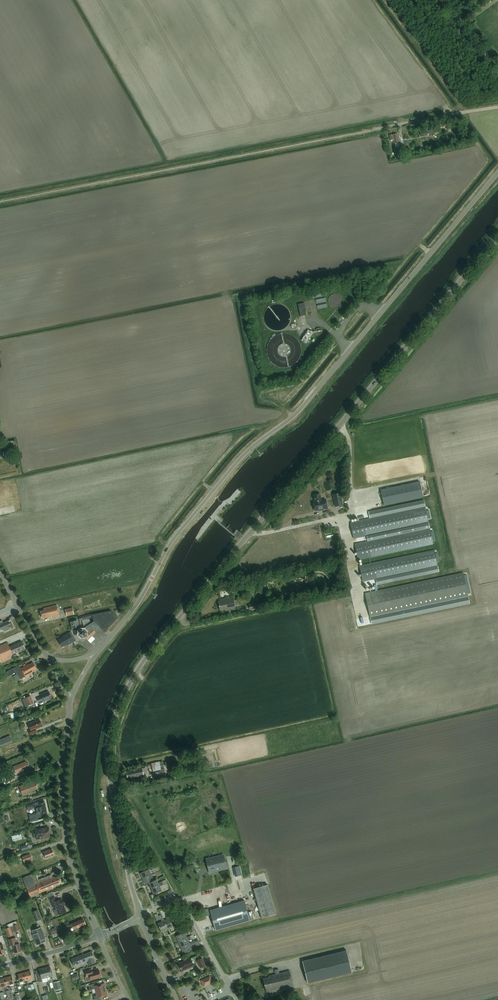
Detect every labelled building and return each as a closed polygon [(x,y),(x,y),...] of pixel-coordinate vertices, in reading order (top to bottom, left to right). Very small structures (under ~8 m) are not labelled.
[(399,143),(401,143),(399,135),(397,135),(397,134),(389,136),(391,141),(392,140),(393,144),(395,144),(396,147),(400,146),(399,143)] [(300,317),(307,316),(304,303),(298,305),(300,317)] [(310,332),(308,330),(306,334),(301,341),(306,344),(314,333),(311,331),(310,332)] [(381,490),(384,506),(423,497),(420,482),(381,490)] [(321,500),(320,494),(312,496),(314,504),(313,504),(315,512),(328,509),(326,500),(321,500)] [(353,539),(428,523),(425,507),(350,523),(353,539)] [(358,560),(433,544),(430,529),(355,545),(358,560)] [(362,582),(437,566),(434,550),(359,566),(362,582)] [(463,573),(365,594),(370,617),(468,596),(463,573)] [(219,602),(218,602),(220,611),(225,610),(225,612),(235,609),(233,597),(219,600),(219,602)] [(49,618),(59,616),(57,605),(44,609),(44,611),(40,612),(42,618),(43,618),(43,619),(49,618)] [(72,608),(65,610),(66,617),(74,615),(72,608)] [(84,628),(84,629),(88,633),(84,637),(86,639),(88,641),(92,636),(96,633),(94,631),(99,627),(99,626),(105,632),(118,618),(111,611),(97,614),(92,615),(92,614),(79,617),(80,621),(82,621),(84,628)] [(10,620),(2,624),(0,621),(0,622),(0,631),(4,630),(5,632),(10,629),(10,628),(13,626),(10,620)] [(72,629),(79,627),(77,621),(71,622),(72,629)] [(88,633),(87,632),(84,629),(81,629),(78,631),(78,635),(78,636),(81,639),(85,639),(84,637),(88,633)] [(74,642),(76,641),(71,632),(69,633),(62,637),(63,638),(58,640),(62,647),(67,645),(67,646),(74,642)] [(25,649),(22,642),(10,647),(8,643),(0,646),(0,663),(16,656),(15,653),(25,649)] [(33,664),(33,663),(29,665),(29,664),(21,669),(19,665),(13,669),(18,677),(20,680),(33,672),(37,669),(34,666),(35,665),(34,664),(33,664)] [(44,701),(51,699),(51,698),(51,696),(51,695),(50,695),(49,692),(41,695),(42,696),(37,698),(39,703),(44,701)] [(33,703),(30,696),(25,698),(28,706),(33,703)] [(36,729),(42,727),(39,720),(28,724),(30,730),(28,731),(30,735),(37,732),(36,729)] [(1,747),(12,742),(10,736),(1,739),(0,736),(0,744),(1,747)] [(28,768),(29,767),(28,763),(26,763),(26,762),(13,767),(17,774),(29,769),(28,768)] [(159,762),(151,764),(153,772),(161,770),(159,762)] [(142,769),(126,772),(128,779),(143,775),(142,769)] [(32,791),(38,789),(35,781),(25,785),(19,787),(23,796),(33,792),(32,791)] [(5,805),(11,803),(7,792),(1,794),(5,805)] [(47,814),(45,801),(27,805),(28,810),(36,808),(37,813),(29,815),(30,822),(39,820),(38,815),(41,814),(41,815),(47,814)] [(48,828),(35,829),(36,833),(34,833),(34,834),(34,839),(35,839),(37,839),(50,838),(48,828)] [(46,859),(54,856),(52,849),(43,853),(46,859)] [(24,863),(32,860),(30,854),(22,857),(24,863)] [(210,873),(227,869),(224,856),(206,860),(210,873)] [(151,865),(152,868),(140,873),(143,879),(151,875),(149,871),(150,870),(151,871),(153,870),(158,867),(156,863),(151,865)] [(56,886),(61,884),(58,877),(55,878),(54,877),(53,878),(52,877),(51,877),(50,875),(38,880),(36,876),(32,878),(31,875),(23,878),(30,897),(56,887),(56,886)] [(151,875),(143,879),(145,885),(149,883),(156,880),(157,879),(156,877),(154,878),(155,879),(153,880),(151,875)] [(156,880),(149,883),(151,889),(163,883),(162,881),(158,883),(156,880)] [(163,883),(151,889),(154,894),(162,891),(160,887),(164,885),(163,883)] [(256,888),(263,917),(279,913),(271,884),(256,888)] [(57,901),(54,895),(48,898),(53,908),(56,907),(57,910),(54,911),(56,916),(66,912),(64,906),(65,905),(62,899),(61,899),(57,901)] [(250,921),(244,900),(210,910),(216,931),(250,921)] [(37,910),(33,912),(37,921),(41,920),(37,910)] [(168,919),(164,921),(163,921),(167,930),(173,927),(169,919),(170,918),(168,915),(166,916),(168,919)] [(162,922),(157,924),(161,933),(167,930),(163,921),(164,921),(162,917),(160,918),(162,922)] [(78,928),(85,924),(83,919),(75,923),(71,925),(74,930),(78,928)] [(10,927),(12,933),(20,930),(17,924),(10,927)] [(13,936),(12,933),(10,927),(5,929),(8,938),(13,936)] [(41,928),(32,931),(34,935),(33,935),(37,945),(46,942),(44,939),(45,939),(41,928)] [(184,933),(176,936),(178,942),(187,938),(185,934),(188,932),(188,930),(184,932),(184,933)] [(187,938),(178,942),(181,948),(190,944),(189,943),(188,940),(191,938),(190,936),(187,938)] [(15,938),(9,940),(11,947),(13,946),(15,953),(21,952),(19,944),(18,944),(17,941),(16,941),(15,938)] [(190,944),(181,948),(183,954),(192,950),(190,945),(194,944),(193,942),(189,943),(190,944)] [(352,973),(347,951),(302,961),(308,984),(352,973)] [(89,965),(95,963),(93,959),(94,958),(91,952),(83,955),(71,959),(74,967),(87,962),(89,965)] [(190,958),(178,964),(182,972),(194,966),(190,958)] [(205,966),(202,958),(197,960),(200,968),(205,966)] [(44,969),(47,978),(50,977),(51,980),(53,979),(50,967),(44,969)] [(42,979),(47,978),(44,969),(39,970),(40,975),(37,975),(39,983),(42,982),(42,979)] [(101,978),(99,970),(92,972),(92,969),(85,971),(86,976),(89,976),(90,980),(101,978)] [(266,993),(293,986),(289,971),(279,974),(278,969),(274,970),(275,975),(268,976),(269,978),(263,979),(266,993)] [(30,971),(24,973),(26,981),(32,979),(30,971)] [(24,973),(17,975),(20,982),(26,981),(24,973)] [(12,976),(5,978),(7,986),(14,984),(12,976)] [(202,979),(205,986),(214,982),(211,976),(202,979)] [(96,983),(90,985),(92,990),(95,989),(95,992),(106,989),(104,984),(97,986),(96,983)] [(94,997),(95,999),(101,999),(100,997),(108,995),(106,989),(95,992),(96,996),(94,997)]
